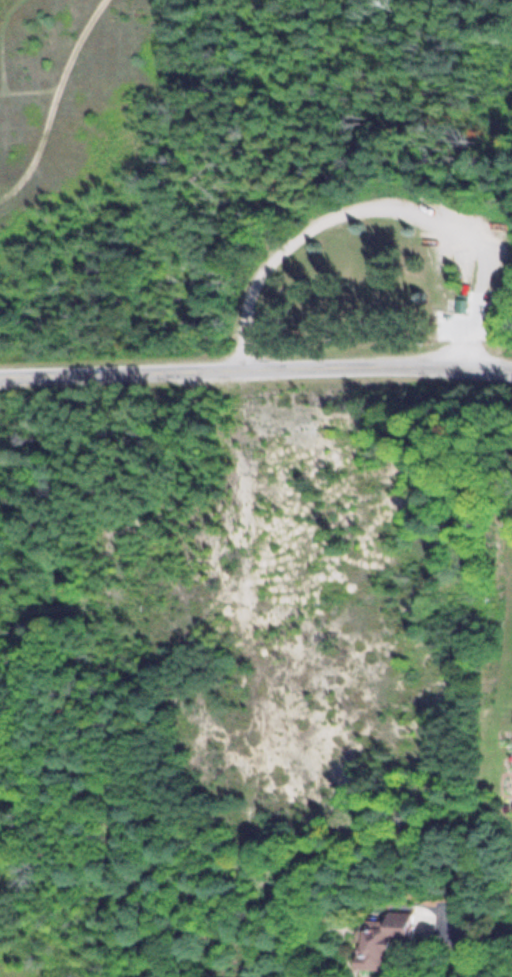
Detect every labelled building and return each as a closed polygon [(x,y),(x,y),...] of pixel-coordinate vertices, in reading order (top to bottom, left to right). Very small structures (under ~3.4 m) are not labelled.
[(466,310),(466,300),(456,299),(456,310),(466,310)] [(389,941),(408,942),(409,912),(384,911),(383,917),(358,916),(354,969),(387,971),(389,941)]
